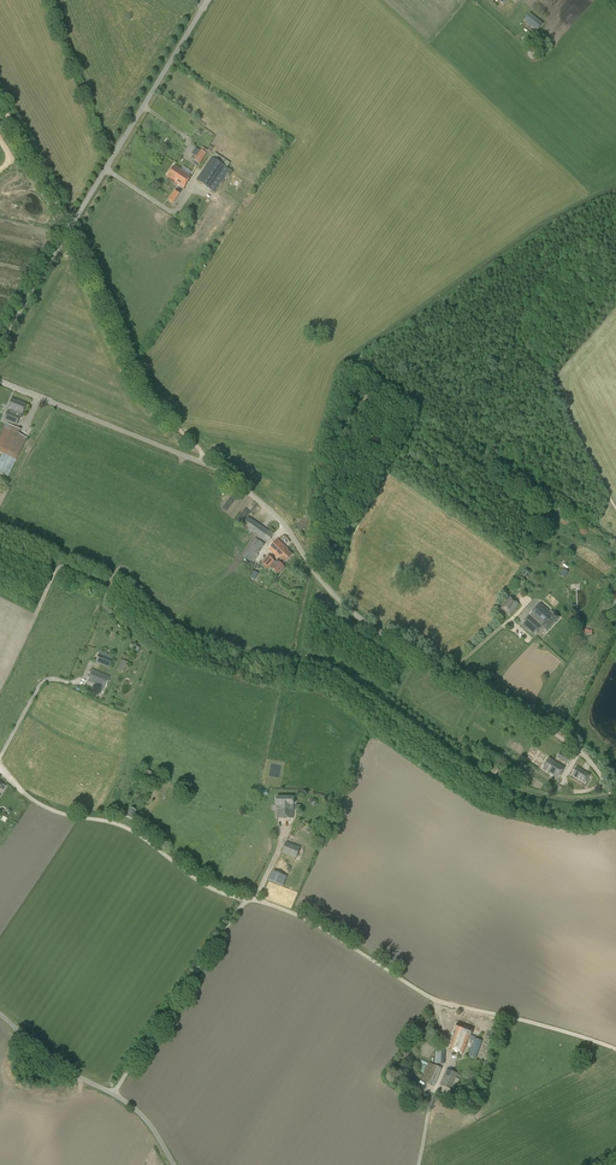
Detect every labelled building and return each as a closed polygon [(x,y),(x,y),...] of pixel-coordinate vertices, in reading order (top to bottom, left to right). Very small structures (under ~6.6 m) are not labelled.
[(537,31),(543,23),(530,13),(523,21),(537,31)] [(534,46),(530,50),(535,56),(539,52),(534,46)] [(200,164),(206,154),(200,150),(194,160),(200,164)] [(215,153),(212,157),(212,158),(217,161),(227,168),(230,163),(215,153)] [(214,193),(230,170),(227,168),(217,161),(201,184),(214,193)] [(174,165),(166,177),(184,189),(192,177),(174,165)] [(173,203),(176,198),(171,195),(168,200),(173,203)] [(19,405),(20,401),(18,400),(18,402),(12,399),(9,408),(11,409),(10,413),(8,412),(5,419),(13,422),(15,416),(15,417),(17,413),(14,412),(17,404),(19,405)] [(15,416),(13,422),(17,424),(20,418),(21,417),(26,403),(20,401),(19,405),(17,404),(14,412),(17,413),(15,417),(15,416)] [(27,439),(19,434),(21,430),(6,423),(0,436),(0,453),(2,454),(0,459),(0,473),(8,477),(27,439)] [(268,531),(248,517),(242,526),(267,543),(274,533),(269,530),(268,531)] [(253,563),(258,555),(257,555),(265,544),(255,538),(243,556),(253,563)] [(280,557),(282,559),(285,562),(293,555),(287,549),(288,549),(278,539),(269,549),(279,558),(280,557)] [(285,562),(282,559),(279,562),(278,561),(276,563),(268,555),(261,563),(268,569),(271,566),(279,574),(285,567),(283,565),(285,562)] [(532,572),(526,568),(522,574),(527,577),(532,572)] [(564,569),(559,574),(564,578),(568,572),(564,569)] [(510,615),(519,605),(509,597),(501,608),(510,615)] [(550,612),(541,603),(523,624),(535,635),(542,626),(547,631),(559,618),(551,611),(550,612)] [(109,668),(113,656),(100,651),(95,662),(109,668)] [(123,672),(127,662),(121,660),(117,670),(123,672)] [(105,688),(110,677),(92,670),(88,681),(105,688)] [(567,763),(570,758),(561,752),(557,757),(567,763)] [(559,777),(565,767),(549,758),(543,768),(559,777)] [(587,773),(581,769),(577,766),(572,775),(585,783),(590,774),(587,772),(587,773)] [(277,798),(277,810),(278,810),(278,819),(294,819),(294,805),(294,798),(277,798)] [(132,819),(136,811),(131,808),(127,817),(132,819)] [(297,858),(301,848),(286,842),(282,852),(297,858)] [(279,873),(273,871),(269,881),(283,886),(287,876),(279,873)] [(420,1034),(429,1020),(425,1017),(416,1031),(420,1034)] [(453,1039),(449,1049),(463,1053),(468,1039),(473,1041),(474,1041),(475,1038),(475,1037),(471,1036),(474,1030),(457,1024),(455,1030),(456,1031),(453,1039)] [(473,1041),(472,1044),(480,1047),(482,1041),(475,1038),(474,1041),(473,1041)] [(470,1050),(468,1056),(476,1059),(478,1053),(470,1050)] [(445,1063),(445,1051),(436,1051),(436,1063),(445,1063)] [(434,1086),(442,1068),(429,1062),(421,1080),(434,1086)] [(455,1091),(458,1084),(454,1083),(458,1073),(447,1069),(440,1085),(455,1091)] [(424,1105),(427,1099),(416,1094),(413,1100),(424,1105)]
